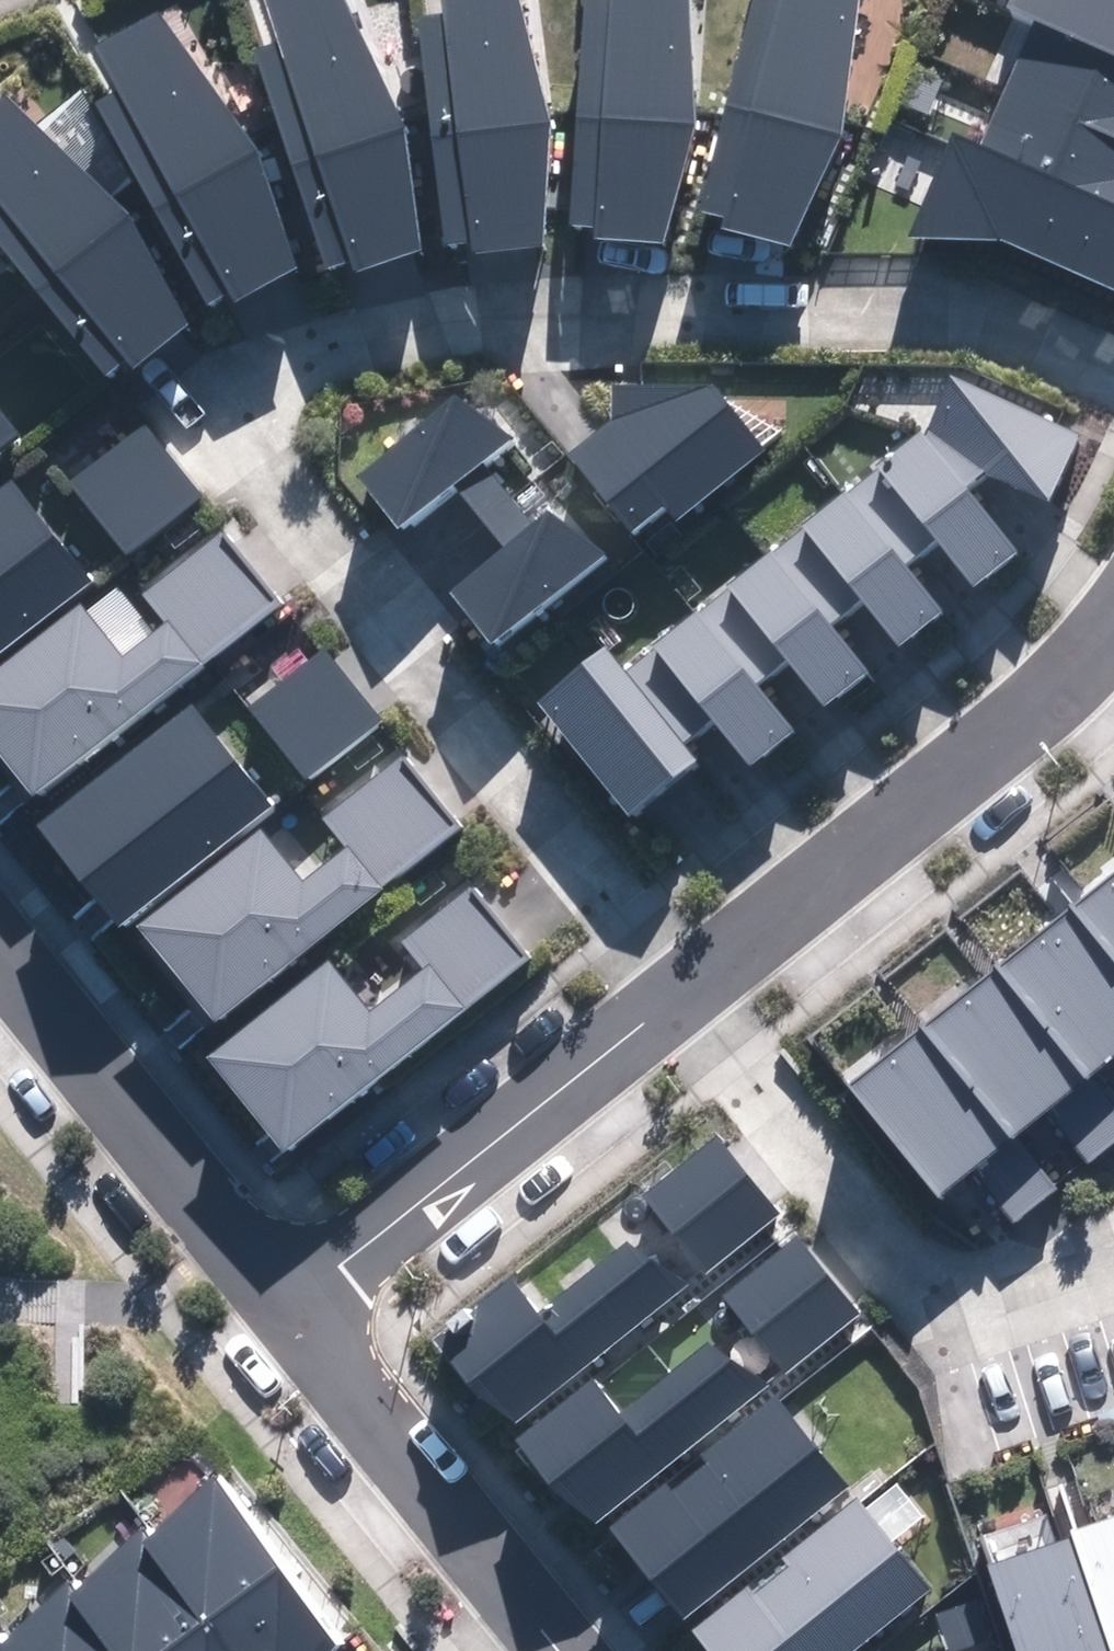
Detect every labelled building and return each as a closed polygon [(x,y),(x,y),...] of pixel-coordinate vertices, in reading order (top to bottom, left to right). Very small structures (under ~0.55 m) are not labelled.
[(351,273),(417,252),(405,129),(343,0),(265,0),(278,40),(251,49),(322,269),(346,261),(351,273)] [(463,255),(533,248),(548,125),(519,0),(442,0),(443,12),(415,14),(437,244),(462,241),(463,255)] [(597,242),(667,245),(700,126),(689,0),(584,0),(572,228),(598,228),(597,242)] [(722,230),(790,246),(844,135),(859,0),(752,0),(700,211),(725,217),(722,230)] [(1113,289),(1113,0),(1011,0),(1008,5),(1037,18),(981,145),(955,134),(912,233),(995,237),(1113,289)] [(226,289),(232,300),(294,267),(258,148),(154,8),(93,42),(116,85),(92,99),(204,301),(226,289)] [(130,369),(184,326),(128,215),(1,95),(0,97),(0,251),(102,376),(121,359),(130,369)] [(965,485),(980,473),(1049,502),(1078,434),(950,375),(938,420),(624,669),(605,645),(535,701),(627,816),(699,759),(686,743),(715,720),(750,763),(794,728),(760,685),(791,661),(826,706),(869,671),(831,623),(861,599),(898,645),(943,609),(906,563),(937,539),(974,586),(1018,551),(965,485)] [(565,452),(631,531),(660,507),(675,521),(766,450),(715,383),(608,384),(610,421),(565,452)] [(490,644),(606,556),(546,509),(530,524),(482,461),(514,439),(454,396),(353,473),(397,528),(454,485),(502,546),(446,591),(490,644)] [(18,432),(0,410),(0,446),(18,432)] [(68,481),(126,555),(203,494),(145,421),(68,481)] [(94,581),(6,469),(0,474),(0,654),(94,581)] [(34,799),(281,603),(221,528),(150,584),(173,613),(120,656),(80,606),(0,670),(0,757),(34,799)] [(323,649),(249,708),(306,779),(380,720),(323,649)] [(39,824),(120,925),(272,804),(191,703),(39,824)] [(139,925),(215,1021),(463,824),(403,749),(332,806),(355,835),(301,878),(261,828),(139,925)] [(1015,1222),(1060,1187),(1018,1134),(1049,1110),(1089,1160),(1113,1141),(1113,1106),(1091,1077),(1113,1059),(1113,872),(845,1084),(936,1198),(973,1169),(1015,1222)] [(208,1059),(285,1155),(532,958),(472,883),(401,940),(424,969),(370,1011),(330,961),(208,1059)] [(781,1219),(713,1136),(640,1195),(708,1278),(781,1219)] [(509,1427),(678,1289),(631,1232),(534,1311),(507,1278),(435,1337),(509,1427)] [(864,1322),(798,1238),(724,1295),(790,1379),(864,1322)] [(596,1529),(764,1392),(717,1335),(621,1414),(593,1381),(522,1439),(596,1529)] [(775,1398),(610,1530),(679,1615),(844,1484),(775,1398)] [(107,1585),(96,1573),(29,1646),(19,1633),(2,1650),(359,1650),(369,1640),(244,1474),(182,1537),(170,1522),(107,1585)] [(928,1588),(855,1499),(691,1631),(707,1650),(849,1650),(928,1588)] [(1069,1531),(1072,1538),(989,1567),(1018,1650),(1113,1650),(1113,1516),(1069,1531)] [(986,1640),(999,1635),(984,1595),(933,1613),(946,1650),(990,1650),(986,1640)]
